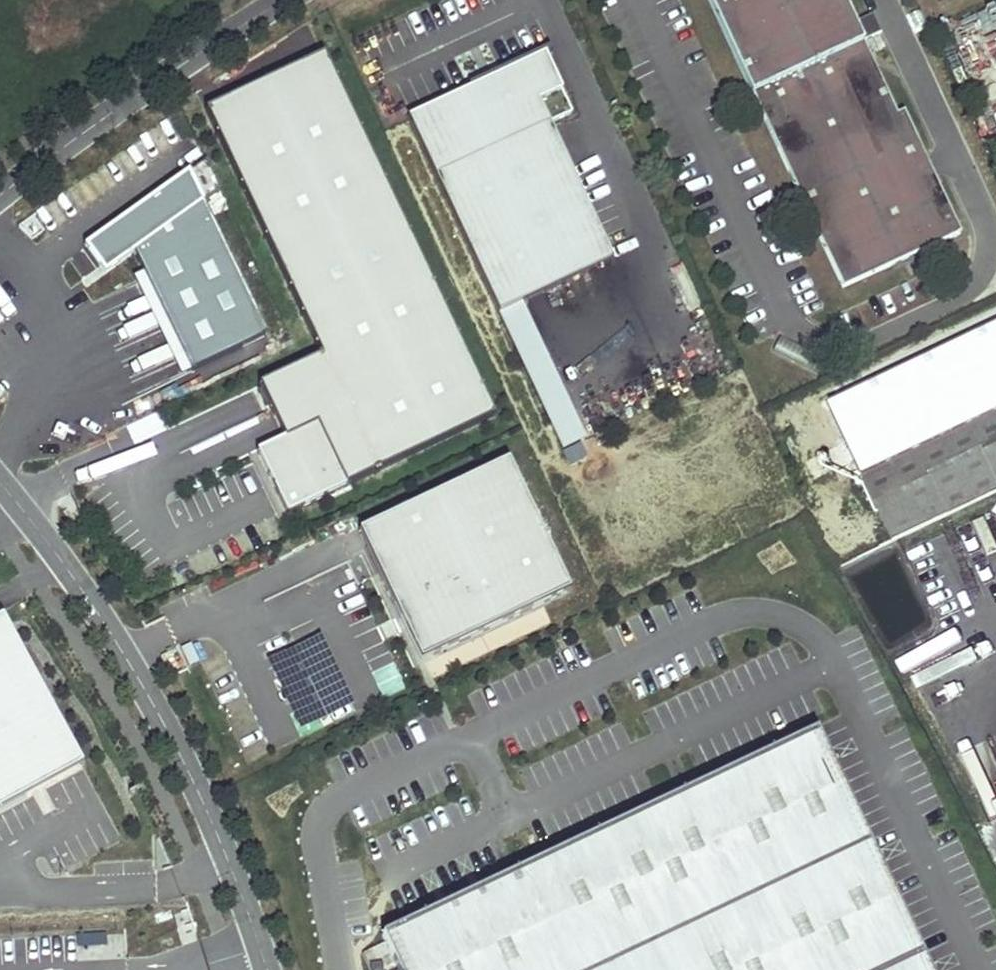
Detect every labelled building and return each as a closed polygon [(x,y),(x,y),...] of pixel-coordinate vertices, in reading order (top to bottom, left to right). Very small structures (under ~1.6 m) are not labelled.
[(841,284),(959,229),(903,107),(896,110),(863,38),(856,24),(845,0),(710,0),(841,284)] [(863,21),(856,24),(863,38),(869,34),(863,21)] [(320,42),(200,100),(319,349),(258,377),(287,437),(258,451),(288,513),(499,413),(320,42)] [(539,52),(408,110),(560,447),(582,437),(520,300),(607,261),(544,121),(566,112),(539,52)] [(207,159),(193,164),(203,192),(217,187),(207,159)] [(189,164),(88,238),(107,268),(135,246),(196,365),(268,331),(189,164)] [(858,477),(890,543),(995,493),(995,411),(858,477)] [(582,442),(561,448),(566,463),(587,457),(582,442)] [(565,598),(498,447),(362,507),(430,659),(565,598)] [(976,559),(995,550),(995,540),(985,517),(961,528),(976,559)] [(299,729),(353,705),(322,634),(267,658),(299,729)] [(0,638),(0,811),(72,772),(0,638)] [(396,969),(927,969),(810,725),(400,918),(377,929),(396,969)]
